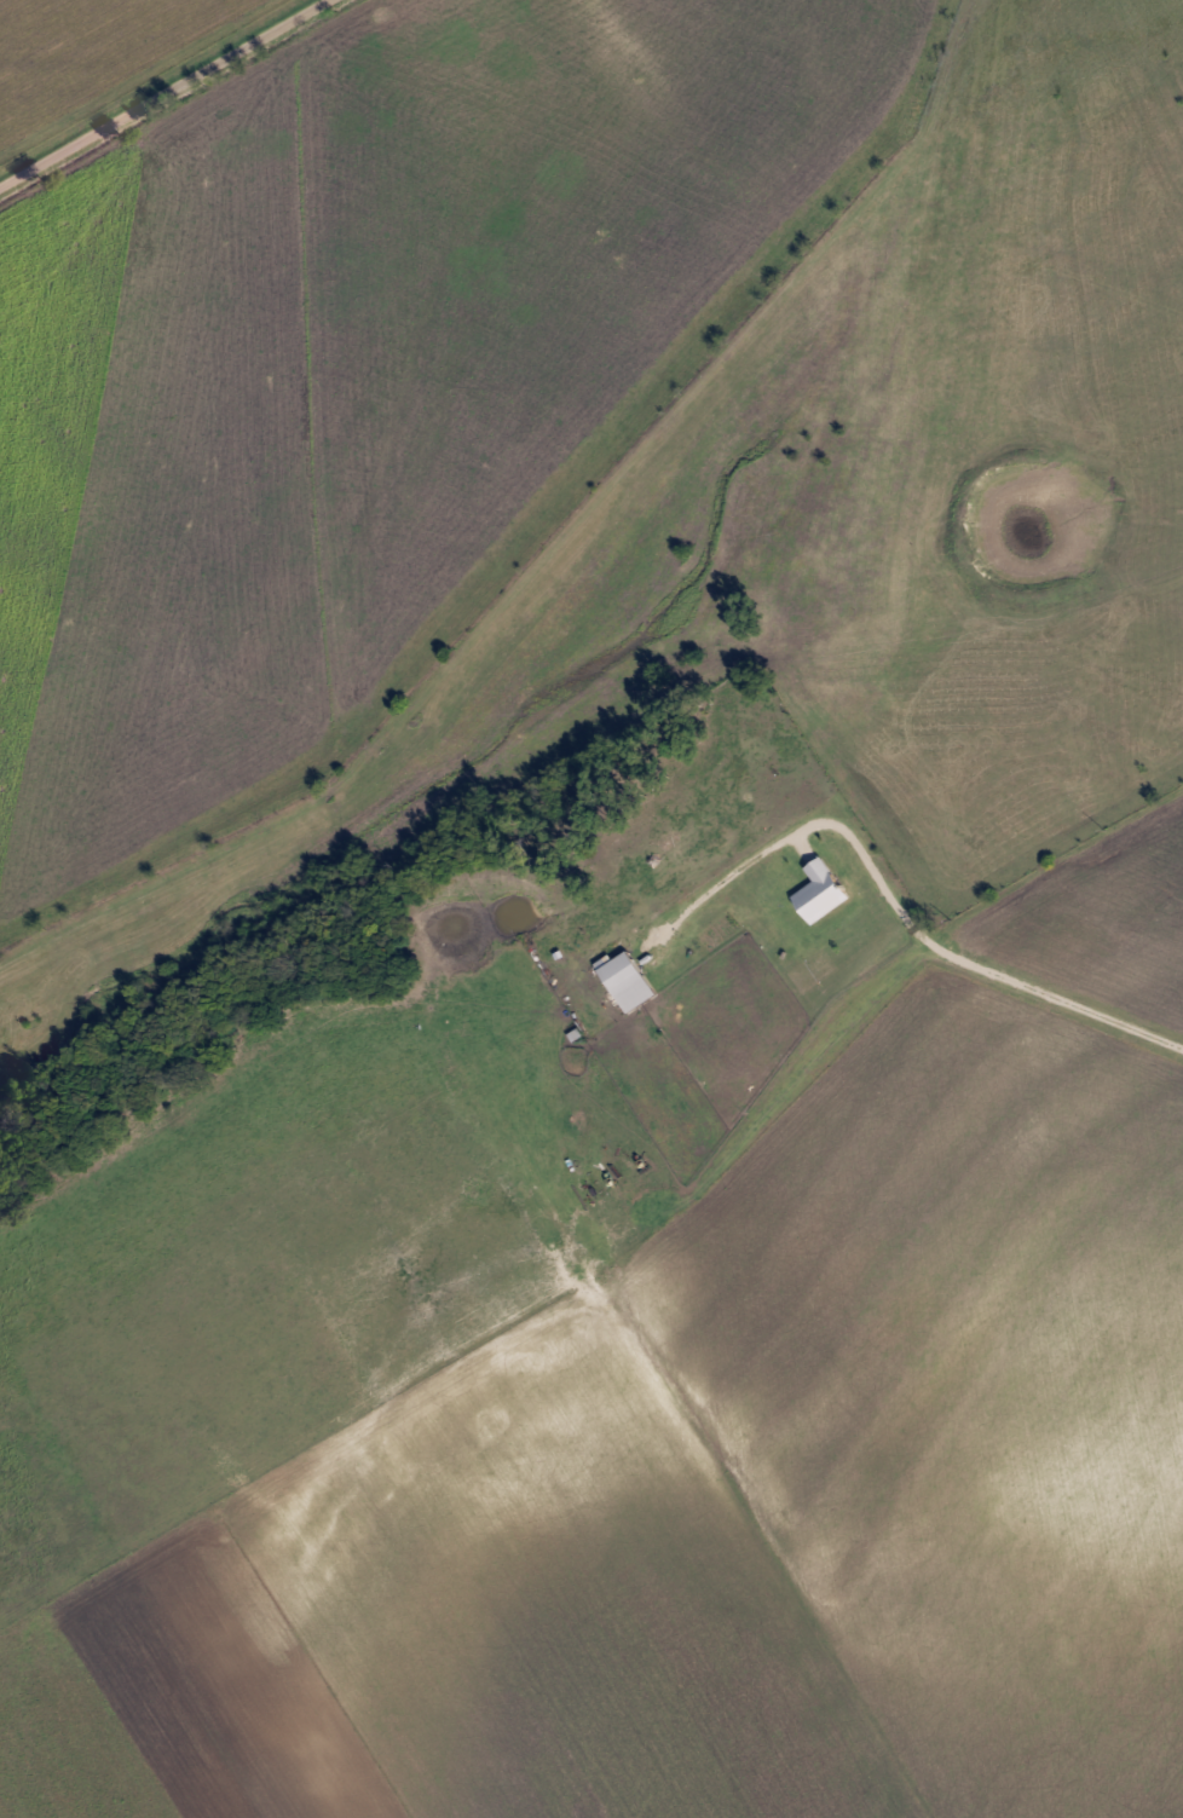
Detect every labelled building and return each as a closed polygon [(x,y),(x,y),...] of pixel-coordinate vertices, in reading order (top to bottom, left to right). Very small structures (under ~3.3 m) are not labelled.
[(814,868),(832,855),(860,896),(821,923),(802,895),(823,882),(814,868)] [(664,994),(634,1012),(607,968),(637,950),(664,994)]
